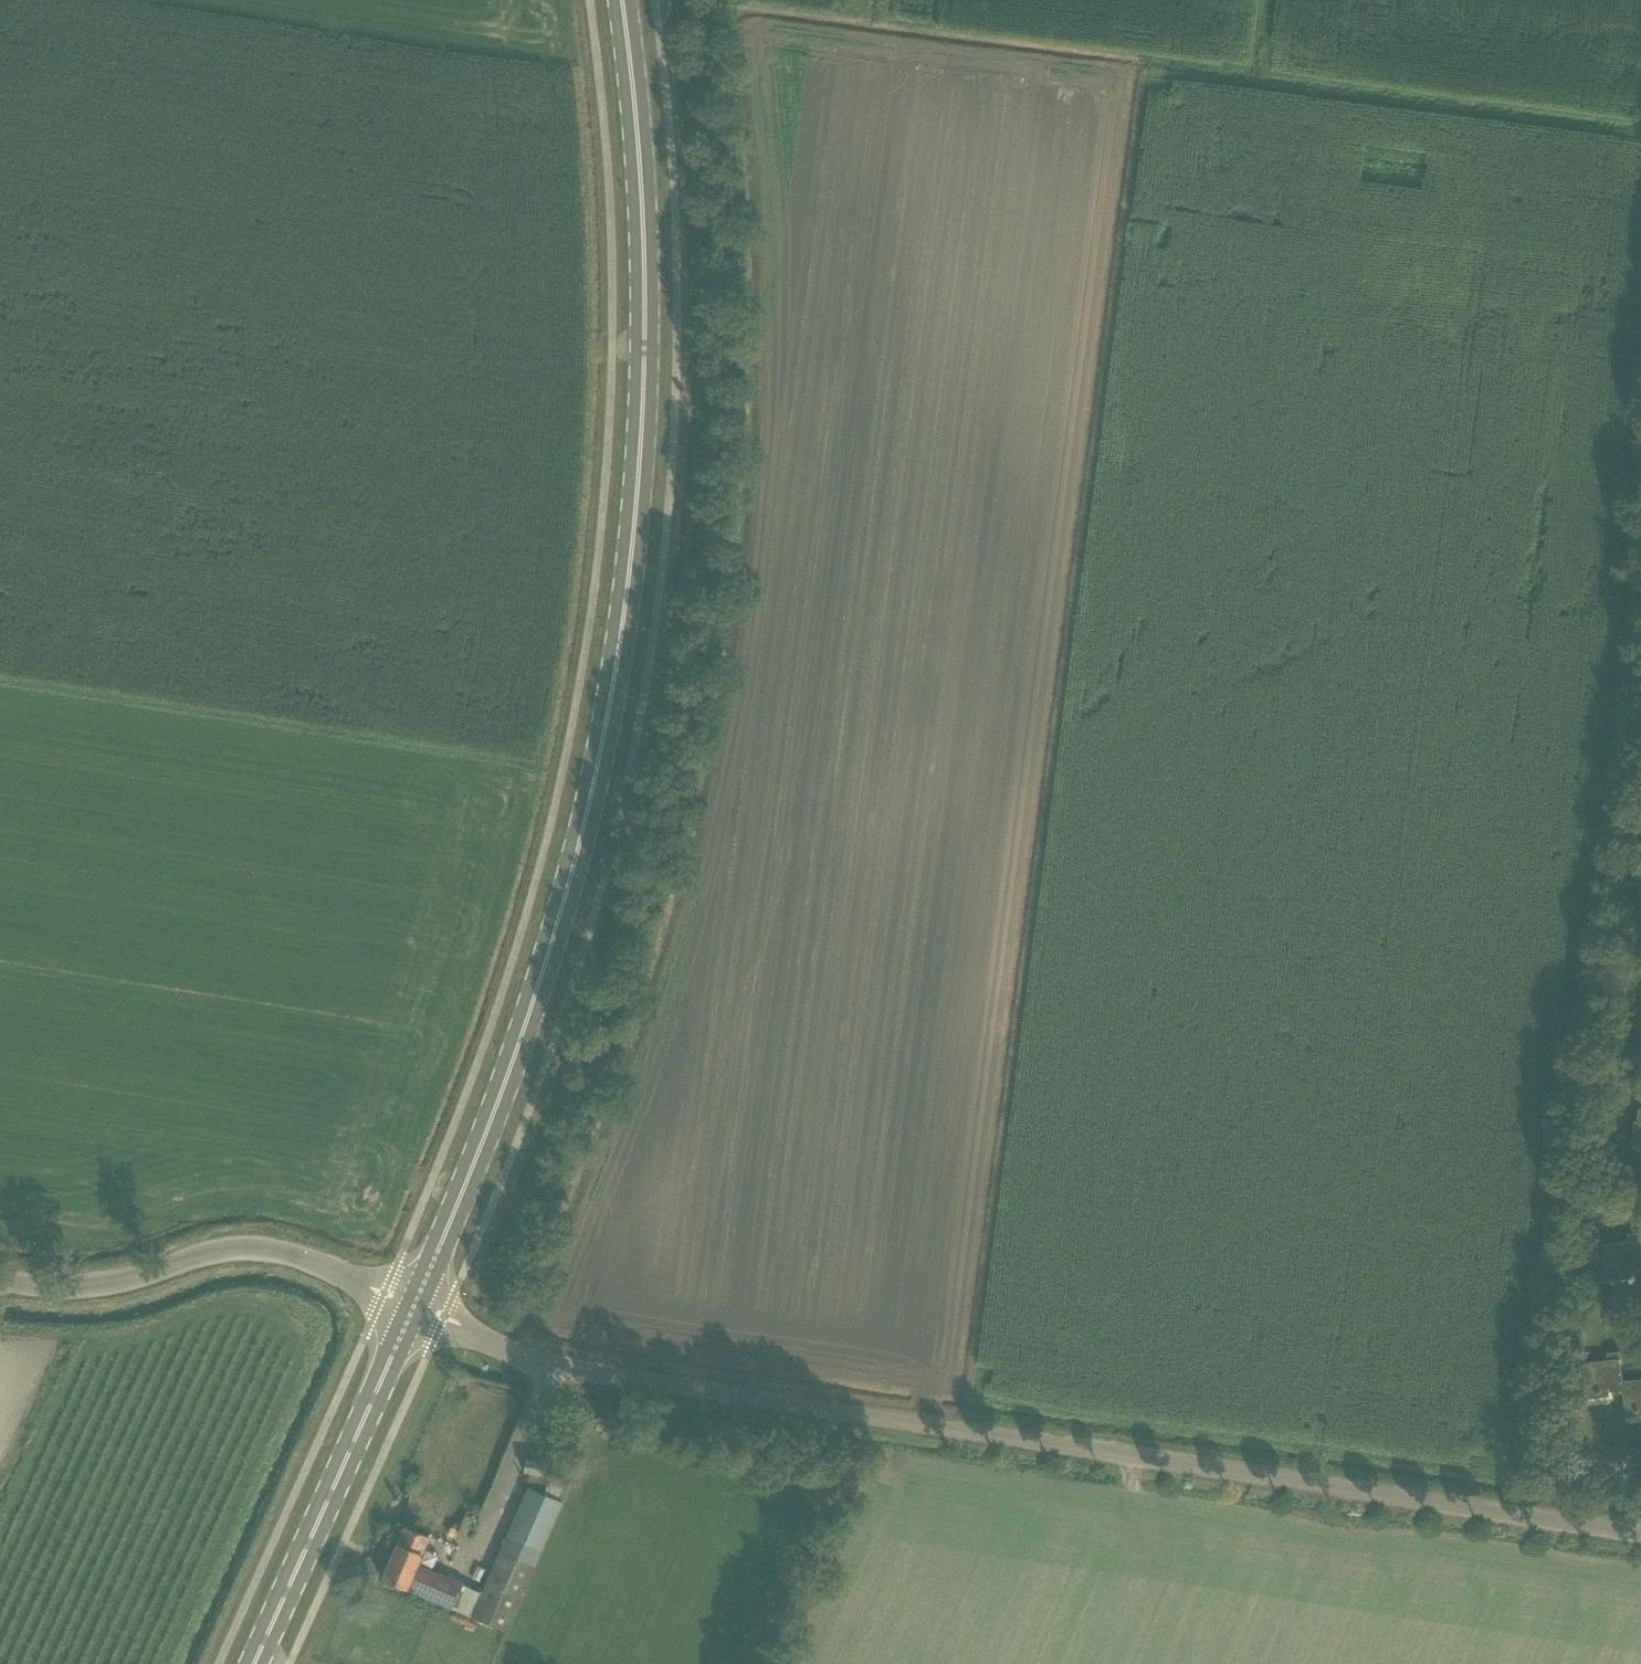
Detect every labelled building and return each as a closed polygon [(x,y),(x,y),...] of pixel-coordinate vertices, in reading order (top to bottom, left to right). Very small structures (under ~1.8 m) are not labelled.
[(1640,1232),(1628,1234),(1629,1241),(1605,1245),(1612,1284),(1613,1284),(1611,1275),(1620,1274),(1620,1275),(1624,1275),(1624,1273),(1635,1271),(1635,1275),(1640,1274),(1640,1237),(1640,1232)] [(1623,1381),(1620,1351),(1608,1353),(1609,1360),(1585,1363),(1589,1402),(1590,1402),(1589,1393),(1598,1392),(1598,1394),(1602,1393),(1602,1392),(1612,1390),(1613,1394),(1624,1392),(1623,1381)] [(1624,1392),(1627,1421),(1628,1421),(1627,1412),(1636,1411),(1636,1412),(1640,1412),(1640,1410),(1640,1379),(1623,1381),(1624,1392)] [(543,1474),(545,1462),(526,1459),(524,1471),(543,1474)] [(550,1481),(548,1487),(545,1494),(557,1499),(562,1485),(550,1481)] [(466,1514),(459,1530),(471,1535),(477,1519),(466,1514)] [(429,1536),(404,1526),(381,1578),(405,1588),(406,1585),(430,1595),(429,1597),(452,1607),(463,1582),(441,1572),(439,1574),(416,1564),(429,1536)] [(506,1632),(533,1568),(497,1551),(470,1616),(506,1632)]
